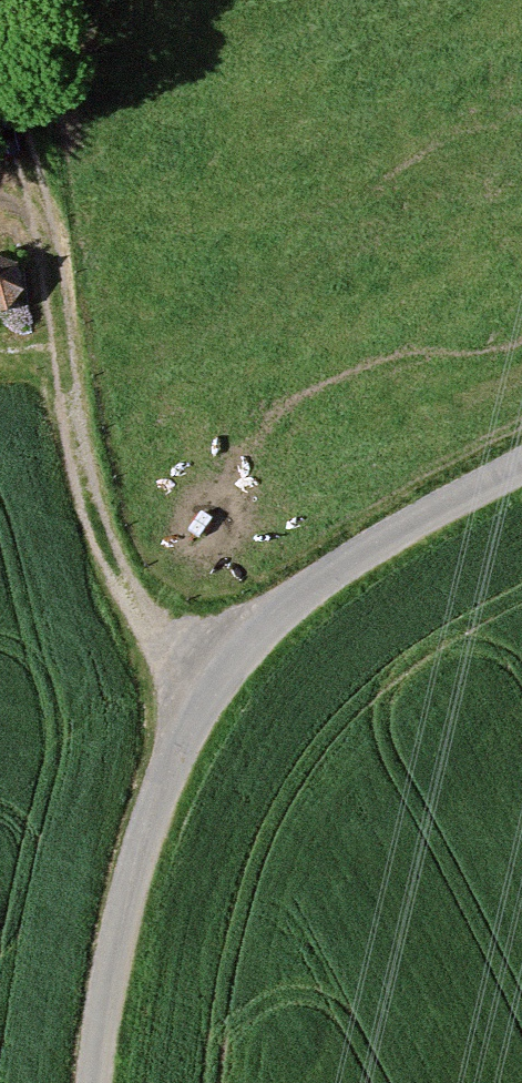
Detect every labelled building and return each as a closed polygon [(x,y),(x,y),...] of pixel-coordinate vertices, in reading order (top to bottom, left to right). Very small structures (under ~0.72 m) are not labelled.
[(0,224),(0,317),(39,312),(26,220),(0,224)]
